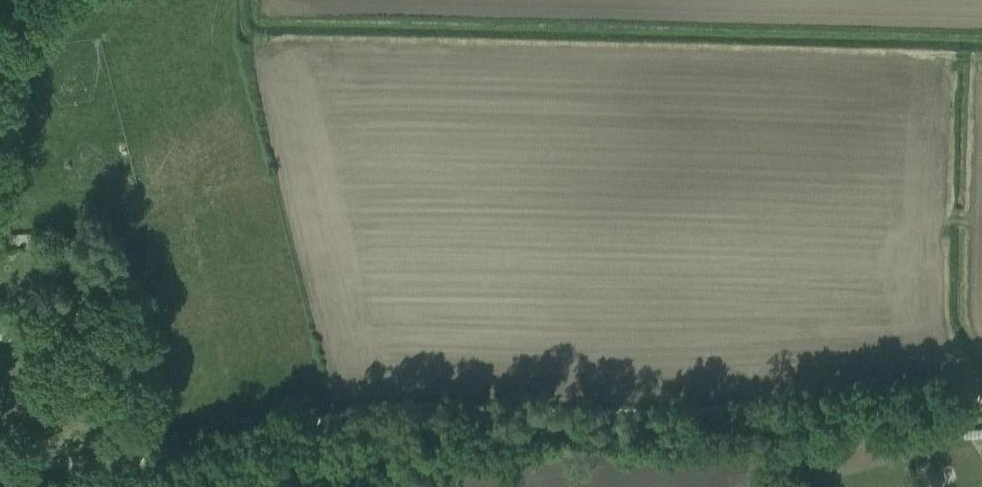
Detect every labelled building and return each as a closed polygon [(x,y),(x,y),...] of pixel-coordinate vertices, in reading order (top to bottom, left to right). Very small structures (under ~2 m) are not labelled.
[(915,468),(925,486),(937,486),(940,485),(928,462),(915,468)]
